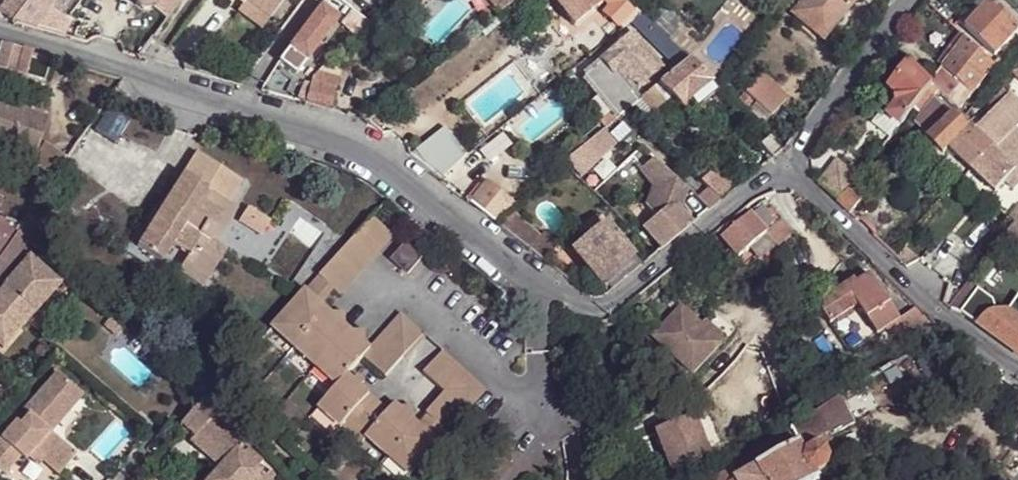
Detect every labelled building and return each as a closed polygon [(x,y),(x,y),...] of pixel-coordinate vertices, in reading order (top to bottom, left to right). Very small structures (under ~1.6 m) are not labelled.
[(0,9),(0,17),(13,24),(24,9),(31,0),(7,0),(0,9)] [(13,24),(34,30),(43,18),(50,10),(36,0),(31,0),(24,9),(13,24)] [(50,10),(57,0),(36,0),(50,10)] [(169,20),(183,0),(142,0),(169,20)] [(244,3),(268,20),(283,0),(241,0),(244,3)] [(498,12),(512,1),(513,0),(484,0),(498,12)] [(621,29),(631,20),(640,13),(627,0),(551,0),(574,24),(605,1),(609,5),(604,10),(621,29)] [(650,18),(671,38),(688,20),(667,0),(650,18)] [(793,16),(823,40),(855,0),(806,0),(793,16)] [(987,0),(976,0),(958,22),(966,29),(989,2),(987,0)] [(989,2),(966,29),(995,56),(996,54),(1017,32),(1017,29),(989,2)] [(261,30),(268,20),(244,3),(242,5),(237,13),(261,30)] [(282,61),(300,74),(343,16),(325,3),(282,61)] [(631,20),(677,68),(688,59),(640,13),(631,20)] [(34,30),(44,33),(51,23),(43,18),(34,30)] [(491,18),(478,30),(483,37),(497,25),(491,18)] [(44,33),(52,35),(59,30),(51,23),(44,33)] [(1017,44),(1017,32),(996,54),(1001,60),(1017,44)] [(602,61),(628,94),(660,69),(631,33),(601,59),(602,61)] [(993,66),(963,38),(941,68),(969,93),(971,95),(993,66)] [(0,45),(0,72),(13,75),(25,78),(31,54),(0,45)] [(184,58),(184,71),(197,75),(201,70),(184,58)] [(677,68),(659,83),(684,104),(690,98),(712,82),(688,59),(677,68)] [(993,66),(999,72),(1003,66),(997,60),(993,66)] [(617,118),(625,111),(636,102),(628,94),(602,61),(584,77),(617,118)] [(889,117),(899,126),(912,110),(931,86),(928,83),(908,65),(903,72),(889,88),(890,89),(898,95),(898,104),(889,117)] [(889,88),(903,72),(895,66),(879,86),(888,93),(890,89),(889,88)] [(967,97),(969,93),(941,68),(938,71),(951,82),(950,83),(957,90),(967,97)] [(928,83),(931,86),(939,93),(947,101),(957,90),(950,83),(951,82),(938,71),(928,83)] [(13,75),(0,72),(0,80),(10,83),(13,75)] [(22,86),(25,78),(13,75),(10,83),(22,86)] [(320,75),(313,82),(313,84),(335,93),(340,81),(320,75)] [(745,94),(770,118),(787,99),(762,75),(745,94)] [(719,89),(712,82),(690,98),(699,106),(720,90),(719,89)] [(305,105),(329,111),(335,93),(313,84),(305,105)] [(931,86),(912,110),(920,117),(936,97),(939,93),(931,86)] [(652,89),(640,99),(647,107),(659,97),(652,89)] [(992,150),(1016,172),(1006,183),(1015,191),(1017,188),(1017,132),(1015,129),(1017,126),(1017,101),(1009,93),(977,127),(998,145),(992,150)] [(955,116),(936,97),(920,117),(913,125),(930,143),(955,116)] [(37,153),(47,119),(0,104),(0,142),(37,153)] [(949,152),(972,172),(992,150),(998,145),(977,127),(973,132),(968,128),(955,116),(930,143),(944,157),(949,152)] [(879,128),(890,137),(899,126),(889,117),(879,128)] [(973,132),(977,127),(973,123),(968,128),(973,132)] [(602,130),(563,163),(580,178),(615,144),(602,130)] [(409,155),(435,176),(453,161),(431,137),(409,155)] [(772,160),(783,151),(769,138),(759,148),(772,160)] [(53,177),(66,158),(48,144),(34,164),(53,177)] [(992,150),(972,172),(995,195),(1006,183),(1016,172),(992,150)] [(216,225),(231,200),(244,179),(199,151),(138,245),(164,261),(176,243),(192,252),(180,271),(205,287),(229,250),(218,242),(213,239),(217,237),(219,235),(219,233),(219,230),(218,227),(216,225)] [(664,248),(691,226),(673,209),(676,201),(686,191),(651,158),(639,171),(651,187),(644,206),(656,220),(644,229),(661,251),(664,248)] [(734,191),(743,184),(721,162),(713,171),(734,191)] [(845,176),(854,183),(860,174),(865,168),(857,162),(845,176)] [(816,185),(836,204),(853,183),(854,183),(845,176),(831,165),(816,185)] [(720,203),(734,191),(713,171),(706,178),(700,184),(703,187),(720,203)] [(695,178),(700,184),(706,178),(700,173),(695,178)] [(854,183),(853,183),(859,189),(867,179),(860,174),(854,183)] [(468,203),(481,214),(499,192),(485,181),(468,203)] [(836,204),(849,216),(865,195),(859,189),(853,183),(836,204)] [(708,212),(720,203),(703,187),(693,197),(708,212)] [(499,192),(481,214),(492,222),(506,210),(514,204),(499,192)] [(240,207),(231,200),(216,225),(218,227),(219,230),(219,233),(219,235),(217,237),(213,239),(218,242),(240,207)] [(262,233),(271,219),(250,204),(240,219),(262,233)] [(492,222),(506,234),(518,220),(506,210),(492,222)] [(18,233),(29,244),(43,227),(27,213),(19,225),(15,231),(18,233)] [(750,216),(721,240),(738,259),(749,250),(767,236),(750,216)] [(18,233),(15,231),(19,225),(0,218),(0,257),(18,233)] [(506,234),(542,264),(554,249),(541,239),(518,220),(506,234)] [(1008,234),(1017,241),(1017,220),(1008,234)] [(373,224),(354,244),(373,262),(391,242),(373,224)] [(573,249),(601,282),(631,257),(604,224),(573,249)] [(30,245),(29,244),(18,233),(0,257),(0,277),(30,245)] [(541,239),(554,249),(558,244),(545,234),(541,239)] [(1002,242),(1017,254),(1017,241),(1008,234),(1002,242)] [(767,236),(749,250),(758,260),(776,246),(767,236)] [(373,262),(354,244),(345,254),(363,272),(373,262)] [(905,247),(895,258),(906,268),(919,261),(905,247)] [(408,250),(395,266),(412,278),(423,263),(408,250)] [(363,272),(345,254),(336,263),(354,282),(363,272)] [(610,293),(640,268),(631,257),(601,282),(610,293)] [(57,284),(27,258),(0,287),(0,288),(1,289),(0,289),(0,348),(57,284)] [(336,263),(327,273),(345,291),(354,282),(336,263)] [(318,282),(337,300),(345,291),(327,273),(318,282)] [(868,276),(860,283),(853,286),(862,301),(853,307),(855,308),(856,310),(873,335),(882,330),(890,341),(906,331),(868,276)] [(961,317),(967,321),(990,291),(974,278),(950,309),(956,315),(961,317)] [(853,286),(860,283),(856,279),(819,305),(834,325),(856,310),(855,308),(850,311),(840,295),(853,286)] [(323,314),(337,300),(318,282),(304,296),(323,314)] [(862,301),(853,286),(840,295),(850,311),(855,308),(853,307),(862,301)] [(323,314),(304,296),(271,331),(290,349),(323,314)] [(1004,313),(1009,314),(1017,321),(1017,309),(1011,304),(1004,313)] [(694,375),(720,343),(700,326),(679,308),(653,340),(694,375)] [(1017,356),(1017,321),(1009,314),(1004,313),(995,315),(985,319),(978,327),(1017,356)] [(344,334),(323,314),(290,349),(311,370),(344,334)] [(901,357),(942,331),(925,317),(906,331),(890,341),(901,357)] [(122,330),(110,318),(104,325),(116,337),(122,330)] [(700,326),(720,343),(725,338),(705,321),(700,326)] [(397,323),(377,343),(398,363),(418,343),(397,323)] [(366,355),(344,334),(311,370),(332,391),(312,411),(333,431),(362,401),(341,380),(358,363),(379,383),(389,373),(367,354),(366,355)] [(377,343),(367,354),(389,373),(398,363),(377,343)] [(418,343),(398,363),(401,366),(420,346),(418,343)] [(418,381),(428,391),(448,371),(437,361),(418,381)] [(570,379),(568,369),(559,371),(561,381),(570,379)] [(448,371),(428,391),(438,401),(448,391),(458,381),(448,371)] [(79,397),(54,375),(21,413),(25,417),(16,427),(12,424),(0,438),(0,477),(16,458),(21,463),(30,453),(33,451),(42,459),(39,462),(56,477),(72,458),(46,435),(79,397)] [(458,381),(448,391),(470,412),(480,401),(458,381)] [(448,391),(438,401),(459,422),(470,412),(448,391)] [(382,419),(362,401),(333,431),(352,450),(359,443),(382,419)] [(438,401),(429,411),(450,432),(459,422),(438,401)] [(811,473),(818,473),(823,470),(825,464),(824,458),(819,454),(813,453),(808,456),(805,461),(799,451),(829,432),(832,438),(850,425),(835,401),(728,470),(734,479),(815,479),(811,473)] [(199,402),(179,425),(191,436),(212,413),(199,402)] [(429,411),(419,421),(440,442),(450,432),(429,411)] [(359,443),(380,462),(409,432),(388,412),(382,419),(359,443)] [(243,441),(212,413),(191,436),(186,441),(217,469),(233,452),(243,441)] [(419,421),(409,432),(431,452),(440,442),(419,421)] [(700,423),(661,440),(676,479),(716,463),(700,423)] [(380,462),(398,479),(404,479),(431,452),(409,432),(380,462)] [(30,453),(39,462),(42,459),(33,451),(30,453)] [(233,452),(217,469),(207,479),(264,479),(254,470),(257,467),(240,452),(237,455),(233,452)] [(728,470),(714,479),(734,479),(728,470)]
